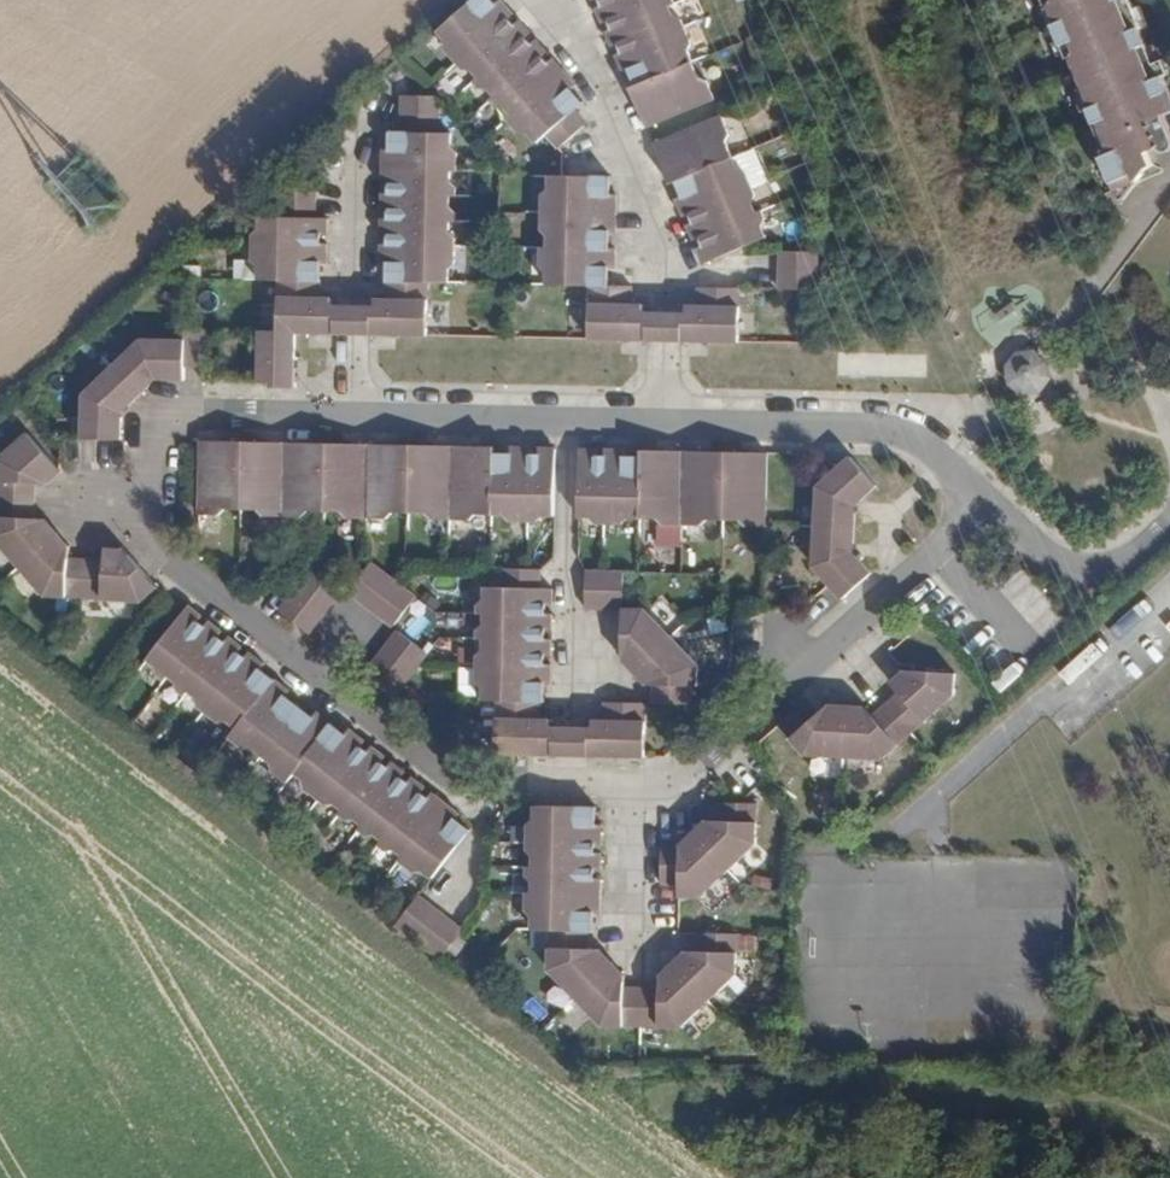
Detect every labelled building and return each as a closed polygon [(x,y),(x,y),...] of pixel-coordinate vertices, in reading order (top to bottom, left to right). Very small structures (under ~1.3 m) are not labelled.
[(492,0),(477,0),(439,34),(447,43),(446,51),(459,65),(514,17),(501,2),(497,6),(492,0)] [(669,5),(675,3),(673,0),(620,0),(602,8),(597,10),(603,25),(609,22),(612,30),(669,5)] [(1054,22),(1069,57),(1071,56),(1077,70),(1084,86),(1081,87),(1109,151),(1103,155),(1116,188),(1123,201),(1147,168),(1157,163),(1149,150),(1160,143),(1161,145),(1162,146),(1163,147),(1164,148),(1166,149),(1167,149),(1169,149),(1169,87),(1164,74),(1169,72),(1169,69),(1165,56),(1156,60),(1141,26),(1143,25),(1133,0),(1044,0),(1054,22)] [(618,45),(622,53),(684,26),(681,18),(673,15),(669,5),(612,30),(606,32),(613,48),(618,45)] [(514,17),(459,65),(465,72),(473,72),(480,80),(531,36),(514,17)] [(630,71),(637,88),(693,62),(688,52),(691,44),(684,26),(622,53),(616,55),(624,74),(630,71)] [(531,36),(480,80),(476,84),(482,91),(490,91),(497,99),(548,54),(531,36)] [(548,54),(497,99),(493,103),(498,110),(507,110),(514,118),(565,73),(548,54)] [(648,129),(714,99),(709,85),(702,83),(693,62),(637,88),(631,90),(648,129)] [(565,73),(514,118),(509,122),(522,137),(531,137),(539,146),(549,137),(577,112),(585,105),(573,92),(577,87),(565,73)] [(403,136),(441,136),(441,102),(403,102),(403,136)] [(577,112),(549,137),(561,151),(588,125),(577,112)] [(732,135),(722,116),(655,146),(673,184),(678,182),(682,180),(735,156),(729,143),(732,135)] [(453,136),(441,136),(403,136),(395,136),(395,153),(391,153),(385,153),(385,172),(453,173),(459,173),(459,154),(453,148),(453,136)] [(735,156),(682,180),(689,196),(685,198),(680,200),(688,218),(692,216),(756,187),(747,170),(740,167),(735,156)] [(453,184),(453,173),(385,172),(384,198),(453,199),(459,199),(459,190),(453,184)] [(545,195),(544,215),(619,216),(619,196),(613,196),(613,178),(565,177),(551,178),(551,189),(545,195)] [(280,184),(280,221),(318,221),(319,186),(280,184)] [(756,187),(692,216),(695,223),(689,225),(696,241),(702,239),(760,213),(756,203),(759,195),(756,187)] [(452,224),(458,224),(458,216),(452,210),(453,199),(384,198),(384,223),(452,224)] [(764,211),(760,213),(702,239),(705,246),(699,248),(706,264),(751,245),(769,238),(764,228),(768,220),(764,211)] [(550,251),(612,252),(613,234),(618,234),(619,216),(544,215),(544,233),(550,240),(550,251)] [(255,239),(256,247),(330,248),(330,221),(318,221),(280,221),(263,221),(262,232),(255,239)] [(384,223),(384,249),(410,249),(458,249),(458,224),(452,224),(384,223)] [(330,248),(256,247),(255,265),(261,274),(262,283),(283,284),(324,284),(324,268),(330,267),(330,248)] [(390,267),(390,285),(431,285),(451,285),(452,274),(458,268),(458,249),(410,249),(384,249),(384,268),(390,267)] [(593,287),(612,287),(612,271),(618,272),(618,252),(612,252),(550,251),(544,251),(544,270),(550,276),(550,287),(593,287)] [(780,270),(818,271),(818,252),(780,251),(780,270)] [(779,289),(817,290),(818,271),(780,270),(779,289)] [(324,302),(324,284),(283,284),(282,337),(299,338),(340,338),(339,309),(333,309),(333,302),(324,302)] [(373,339),(430,339),(431,285),(390,285),(389,303),(378,302),(377,310),(373,310),(373,339)] [(593,287),(593,341),(651,342),(651,314),(644,314),(644,306),(633,306),(633,288),(612,287),(593,287)] [(684,343),(742,343),(742,289),(701,288),(701,307),(690,307),(690,314),(684,314),(684,343)] [(353,338),(373,339),(373,310),(354,310),(339,309),(340,338),(353,338)] [(663,342),(684,343),(684,314),(664,314),(651,314),(651,342),(663,342)] [(263,337),(263,387),(275,387),(274,391),(298,392),(299,338),(282,337),(263,337)] [(189,338),(189,346),(188,374),(206,375),(206,338),(189,338)] [(148,345),(117,376),(145,403),(164,385),(188,385),(188,374),(189,346),(148,345)] [(1014,382),(1027,391),(1043,389),(1053,376),(1050,360),(1037,350),(1021,353),(1012,365),(1014,382)] [(87,405),(86,445),(126,445),(126,422),(145,403),(117,376),(87,405)] [(52,491),(66,477),(31,441),(2,469),(1,488),(40,491),(52,491)] [(205,446),(204,519),(218,520),(225,514),(246,514),(247,446),(205,446)] [(247,446),(246,514),(268,514),(273,520),(288,521),(289,447),(247,446)] [(289,447),(288,521),(302,521),(308,515),(330,515),(331,447),(289,447)] [(331,447),(330,515),(352,515),(358,521),(372,521),(373,448),(331,447)] [(373,448),(372,521),(387,521),(393,515),(414,515),(415,448),(373,448)] [(415,448),(414,515),(435,516),(441,522),(456,522),(457,449),(415,448)] [(457,449),(456,522),(470,523),(476,517),(498,517),(499,449),(457,449)] [(499,449),(498,517),(514,517),(520,524),(533,524),(534,450),(499,449)] [(534,450),(533,524),(542,524),(548,518),(559,518),(560,450),(534,450)] [(600,525),(608,525),(608,458),(601,457),(601,451),(584,451),(583,519),(594,519),(600,525)] [(635,520),(645,520),(645,462),(628,462),(628,458),(628,452),(608,452),(608,458),(608,525),(629,526),(635,520)] [(672,526),(686,526),(687,453),(645,452),(645,458),(645,462),(645,520),(666,520),(672,526)] [(707,521),(729,521),(730,453),(687,453),(686,526),(701,526),(707,521)] [(730,453),(729,521),(750,522),(756,527),(771,527),(772,454),(730,453)] [(824,527),(862,529),(864,502),(881,486),(855,457),(841,469),(825,483),(824,527)] [(1,488),(0,505),(39,507),(40,491),(1,488)] [(0,508),(0,522),(38,525),(39,507),(0,505),(0,508)] [(25,573),(63,539),(51,526),(38,525),(0,522),(0,546),(24,573),(25,573)] [(837,587),(848,599),(877,572),(861,555),(862,529),(824,527),(823,572),(837,587)] [(51,603),(73,604),(74,565),(75,552),(63,539),(25,573),(51,603)] [(144,607),(163,593),(129,555),(107,554),(107,566),(105,605),(144,607)] [(73,604),(89,605),(91,566),(74,565),(73,604)] [(91,566),(89,605),(105,605),(107,566),(91,566)] [(422,601),(403,587),(377,567),(354,597),(399,631),(422,601)] [(319,571),(285,616),(315,638),(349,593),(319,571)] [(545,571),(508,572),(507,590),(545,591),(545,571)] [(591,609),(610,609),(610,573),(591,573),(591,609)] [(610,609),(629,609),(629,573),(610,573),(610,609)] [(545,591),(507,590),(490,590),(490,601),(483,607),(483,616),(490,616),(552,616),(552,608),(558,608),(558,591),(545,591)] [(628,661),(640,673),(677,637),(649,610),(629,609),(628,661)] [(169,685),(173,680),(211,631),(204,626),(208,621),(195,611),(191,616),(153,665),(162,672),(163,680),(169,685)] [(552,616),(490,616),(489,626),(483,632),(483,641),(489,641),(551,641),(551,633),(558,633),(558,617),(552,616)] [(189,700),(193,696),(231,647),(224,641),(228,636),(214,626),(211,631),(173,680),(181,686),(182,695),(189,700)] [(370,679),(400,702),(428,665),(433,657),(404,635),(370,679)] [(652,687),(659,686),(696,687),(704,687),(704,667),(677,637),(640,673),(652,686),(652,687)] [(483,657),(483,666),(551,667),(551,659),(557,659),(558,642),(551,641),(489,641),(489,651),(483,657)] [(202,711),(209,716),(251,662),(244,657),(248,652),(235,642),(231,647),(193,696),(201,702),(202,711)] [(233,726),(242,734),(280,685),(267,674),(270,669),(254,657),(251,662),(209,716),(224,728),(233,726)] [(488,703),(503,703),(545,704),(551,704),(551,686),(557,687),(557,667),(551,667),(483,666),(483,685),(489,691),(488,703)] [(961,673),(910,670),(896,683),(903,691),(931,720),(960,694),(961,673)] [(258,754),(268,761),(306,712),(292,701),(296,697),(280,685),(242,734),(235,743),(250,755),(258,754)] [(659,686),(659,704),(696,705),(696,687),(659,686)] [(931,720),(903,691),(891,703),(919,732),(931,720)] [(785,725),(797,740),(826,712),(813,700),(785,725)] [(545,704),(503,703),(502,757),(560,757),(561,730),(556,730),(556,722),(545,722),(545,704)] [(878,714),(906,744),(918,732),(919,732),(891,703),(878,714)] [(652,759),(652,705),(611,704),(610,722),(599,722),(599,730),(594,730),(594,758),(652,759)] [(811,755),(851,757),(853,705),(835,705),(826,712),(797,740),(811,755)] [(853,705),(851,757),(890,758),(906,744),(878,714),(871,706),(853,705)] [(294,789),(302,778),(339,730),(323,718),(320,723),(306,712),(268,761),(277,769),(278,777),(294,789)] [(311,792),(327,804),(367,750),(371,745),(356,733),(351,739),(339,730),(302,778),(310,784),(311,792)] [(594,758),(594,730),(561,730),(560,757),(594,758)] [(342,808),(351,814),(388,765),(392,761),(378,750),(374,755),(367,750),(327,804),(334,809),(342,808)] [(363,823),(371,830),(409,780),(413,776),(399,765),(395,770),(388,765),(351,814),(347,819),(354,824),(363,823)] [(383,839),(391,845),(429,796),(433,791),(419,780),(415,786),(409,780),(371,830),(367,835),(374,840),(383,839)] [(403,854),(411,861),(453,806),(439,796),(436,801),(429,796),(391,845),(388,850),(395,855),(403,854)] [(764,804),(731,804),(726,804),(726,820),(765,821),(764,804)] [(440,882),(449,870),(478,832),(464,822),(467,817),(453,806),(411,861),(408,865),(422,876),(431,875),(440,882)] [(603,809),(542,808),(542,820),(535,826),(535,846),(603,846),(609,846),(609,826),(603,826),(603,809)] [(700,834),(736,870),(764,842),(765,821),(726,820),(714,820),(700,834)] [(687,886),(687,898),(689,898),(708,898),(736,870),(700,834),(688,846),(687,886)] [(603,846),(535,846),(535,854),(541,860),(541,871),(603,872),(609,872),(609,855),(603,855),(603,846)] [(669,885),(687,886),(688,846),(669,846),(669,885)] [(603,872),(541,871),(535,871),(535,880),(541,886),(541,897),(609,897),(609,881),(603,881),(603,872)] [(540,932),(557,932),(602,933),(602,915),(608,916),(609,897),(541,897),(534,897),(534,914),(540,920),(540,932)] [(557,932),(556,950),(601,951),(602,933),(557,932)] [(746,933),(707,933),(707,952),(746,952),(746,933)] [(556,971),(584,1000),(621,964),(608,951),(601,951),(556,950),(556,971)] [(746,974),(746,952),(707,952),(694,953),(681,965),(717,1001),(746,974)] [(621,964),(584,1000),(612,1028),(633,1029),(633,992),(633,977),(621,964)] [(689,1029),(717,1001),(681,965),(669,977),(668,991),(668,1029),(689,1029)] [(651,992),(651,1029),(668,1029),(668,991),(651,992)] [(633,992),(633,1029),(650,1029),(651,1029),(651,992),(633,992)]
